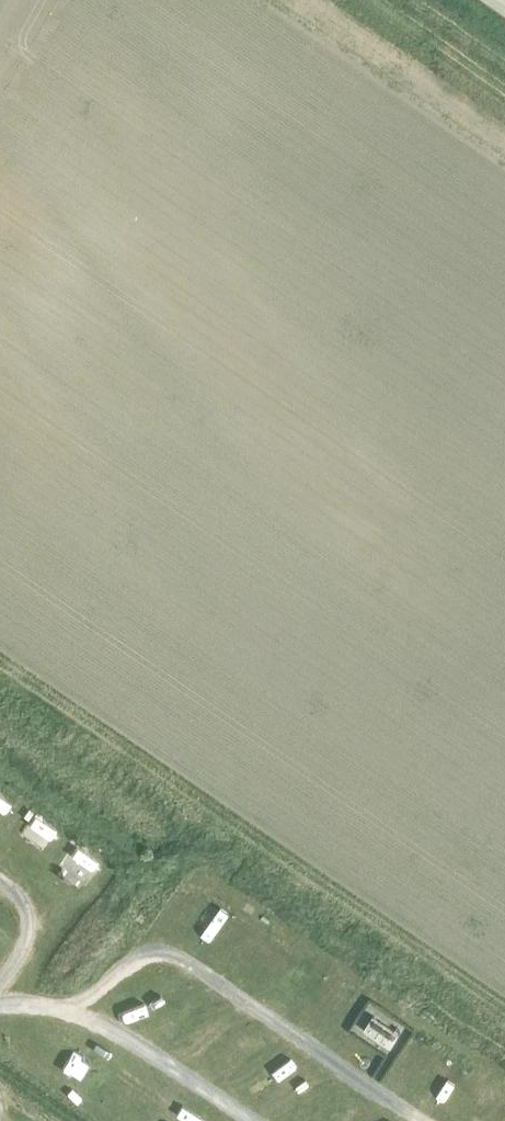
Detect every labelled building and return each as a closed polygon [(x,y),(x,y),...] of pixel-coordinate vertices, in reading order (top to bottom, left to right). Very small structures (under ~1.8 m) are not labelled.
[(390,1046),(399,1032),(372,1014),(363,1028),(390,1046)]
